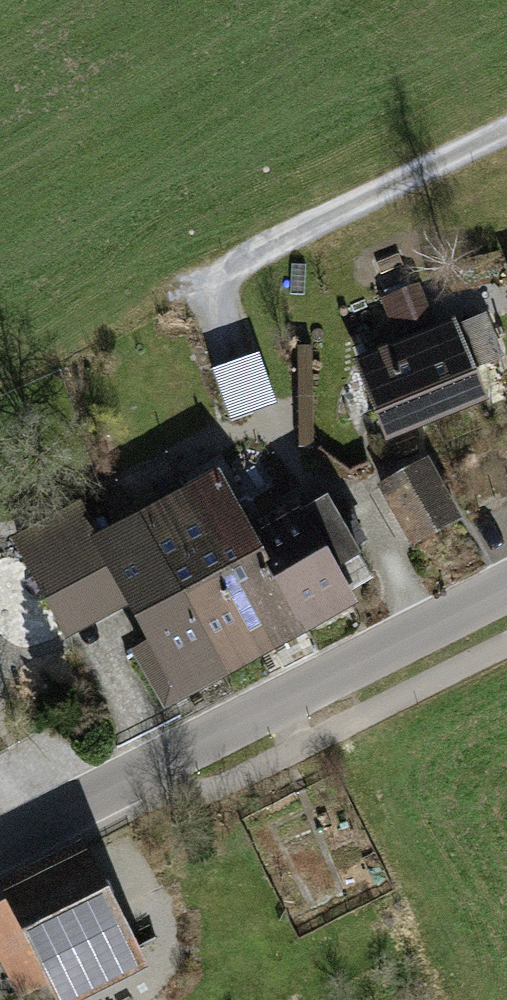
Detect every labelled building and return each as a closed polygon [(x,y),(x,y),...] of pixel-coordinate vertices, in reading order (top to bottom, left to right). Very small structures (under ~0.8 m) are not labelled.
[(381,290),(393,325),(436,311),(425,276),(381,290)] [(457,318),(354,361),(389,444),(492,402),(457,318)] [(215,360),(234,414),(279,398),(260,344),(215,360)] [(315,350),(299,350),(299,438),(314,438),(315,350)] [(430,458),(378,487),(413,550),(465,520),(430,458)] [(234,480),(194,501),(280,663),(320,641),(266,540),(234,480)] [(194,501),(150,524),(236,686),(280,663),(194,501)] [(314,515),(266,540),(320,641),(368,616),(314,515)] [(89,518),(16,556),(68,653),(135,618),(153,651),(130,663),(163,724),(236,686),(150,524),(105,548),(89,518)] [(0,879),(0,887),(6,898),(0,902),(0,962),(18,998),(48,983),(56,999),(80,999),(148,966),(83,837),(0,879)]
